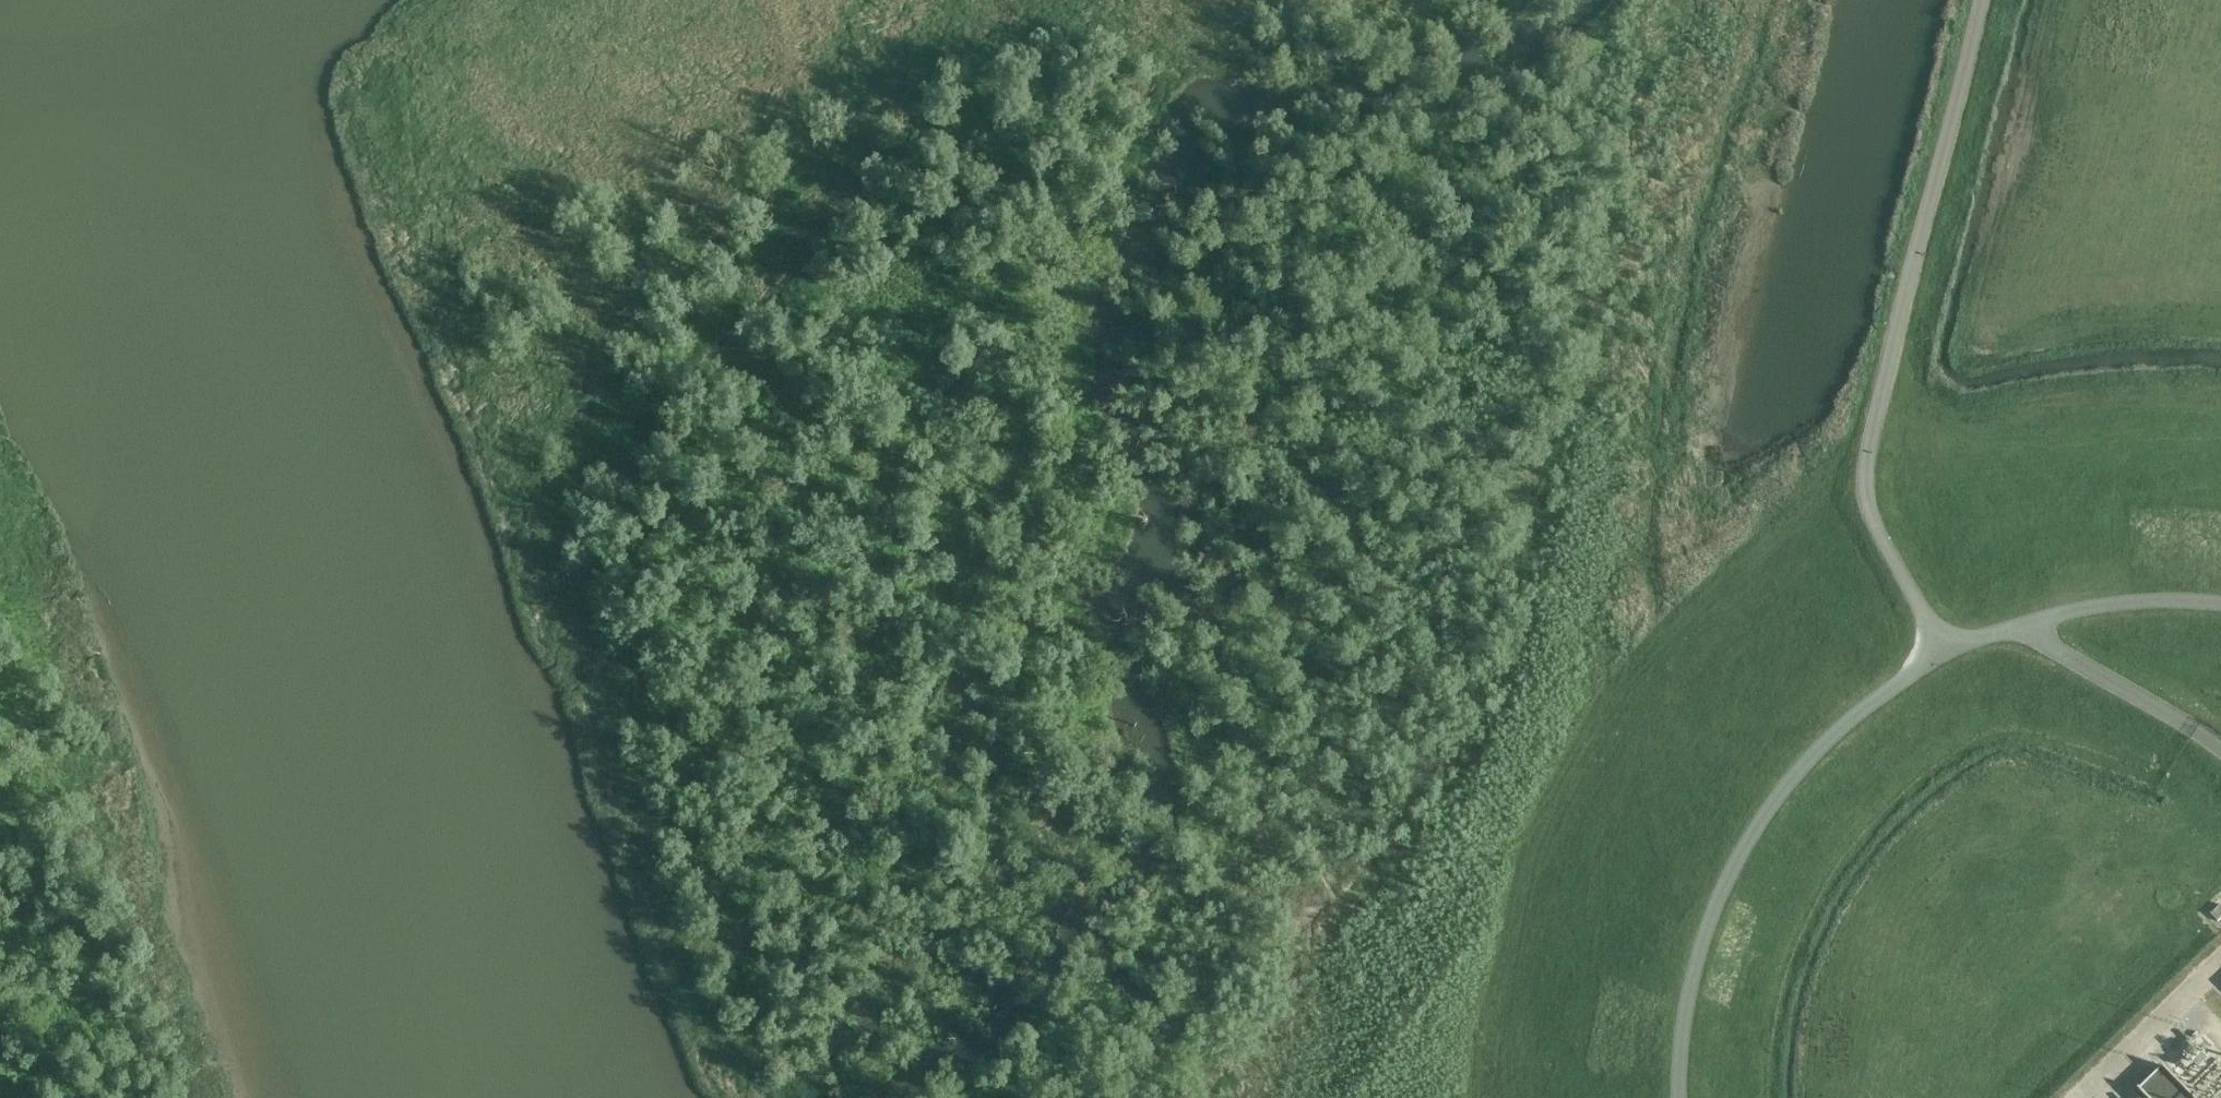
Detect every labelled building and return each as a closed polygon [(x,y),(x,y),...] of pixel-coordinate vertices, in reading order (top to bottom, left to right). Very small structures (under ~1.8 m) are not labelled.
[(2139,1091),(2146,1097),(2194,1097),(2164,1067),(2139,1091)]
